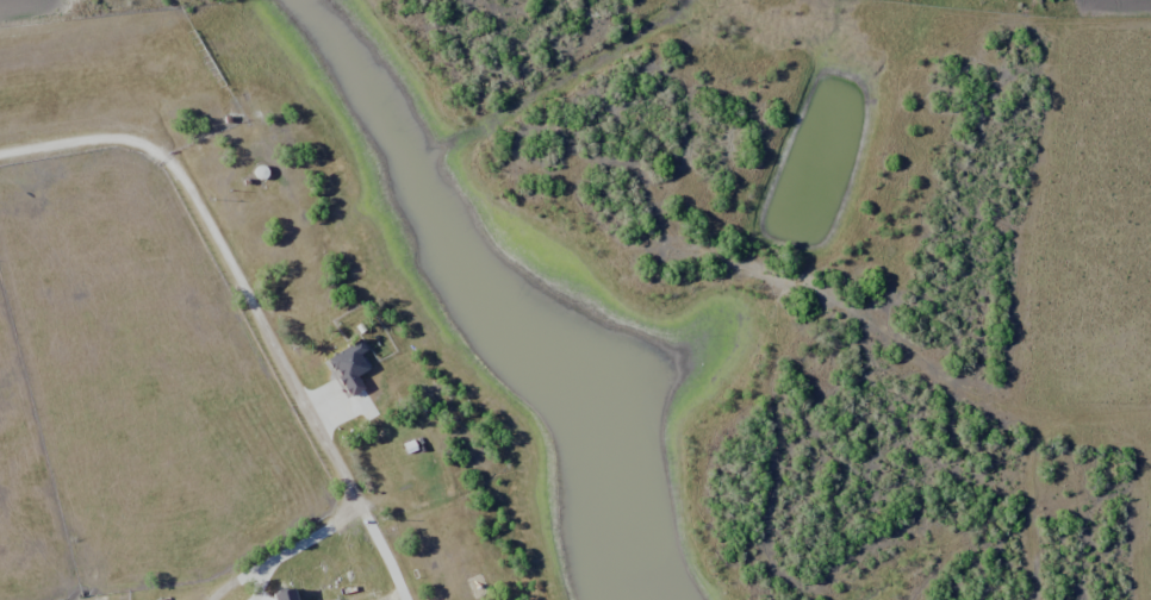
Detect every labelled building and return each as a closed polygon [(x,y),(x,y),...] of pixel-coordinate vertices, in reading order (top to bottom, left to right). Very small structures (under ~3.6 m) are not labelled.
[(384,392),(357,345),(337,356),(347,374),(337,379),(346,396),(354,391),(362,405),(384,392)]
